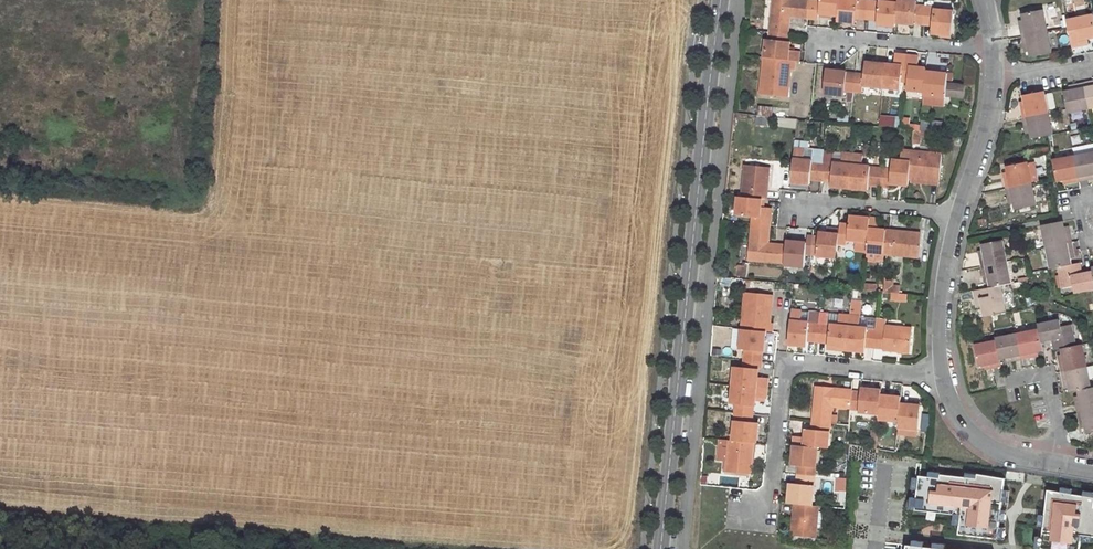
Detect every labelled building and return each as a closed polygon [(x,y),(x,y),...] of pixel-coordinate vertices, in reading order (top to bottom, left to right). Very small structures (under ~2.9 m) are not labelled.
[(772,32),(788,34),(790,16),(808,18),(810,1),(796,0),(775,0),(772,32)] [(808,18),(819,19),(820,13),(838,15),(840,0),(821,0),(821,3),(810,1),(808,18)] [(838,15),(837,20),(856,23),(857,17),(867,18),(869,2),(859,1),(859,0),(840,0),(838,15)] [(877,25),(896,26),(896,22),(898,0),(888,0),(888,2),(879,1),(879,3),(869,2),(867,18),(877,19),(877,25)] [(917,6),(917,1),(909,0),(898,0),(896,22),(914,24),(914,22),(923,23),(925,7),(917,6)] [(932,25),(931,33),(939,34),(952,35),(954,12),(934,10),(934,8),(925,7),(923,23),(932,25)] [(1043,10),(1023,14),(1024,20),(1025,24),(1021,25),(1023,36),(1048,31),(1043,10)] [(1080,41),(1087,39),(1092,38),(1092,14),(1067,20),(1073,47),(1081,45),(1080,41)] [(1048,31),(1023,36),(1025,47),(1029,46),(1030,51),(1031,57),(1052,53),(1048,31)] [(790,42),(788,41),(788,34),(772,32),(771,39),(767,39),(765,57),(769,58),(796,61),(799,61),(800,51),(789,50),(790,42)] [(886,64),(883,88),(901,90),(901,83),(904,55),(895,54),(894,65),(886,64)] [(927,69),(918,68),(919,57),(911,56),(908,84),(907,90),(924,91),(926,71),(927,69)] [(763,73),(761,94),(788,97),(789,83),(788,82),(789,69),(795,70),(796,61),(769,58),(768,74),(763,73)] [(863,92),(864,85),(883,88),(886,64),(866,62),(865,75),(855,74),(854,91),(863,92)] [(855,74),(847,73),(827,70),(824,93),(844,95),(845,90),(854,91),(855,74)] [(926,71),(924,91),(924,95),(946,97),(946,96),(947,83),(948,74),(926,71)] [(1085,82),(1090,108),(1092,108),(1092,80),(1085,82)] [(1085,82),(1074,84),(1075,89),(1071,90),(1064,91),(1068,112),(1090,108),(1085,82)] [(947,83),(946,96),(963,97),(964,85),(963,85),(947,83)] [(1044,91),(1023,95),(1025,106),(1021,107),(1023,117),(1049,112),(1044,91)] [(759,107),(758,115),(771,116),(772,108),(759,107)] [(1049,112),(1023,117),(1026,128),(1030,128),(1032,139),(1053,134),(1049,112)] [(877,125),(898,128),(900,116),(879,114),(877,125)] [(943,123),(929,122),(928,132),(934,133),(942,133),(943,123)] [(921,131),(914,131),(912,144),(920,145),(921,137),(921,131)] [(1031,159),(1031,157),(1039,155),(1038,148),(1025,151),(1027,159),(1031,159)] [(812,161),(804,160),(805,150),(795,149),(791,182),(810,184),(810,180),(820,181),(822,164),(812,163),(812,161)] [(908,184),(909,178),(912,152),(902,151),(900,161),(893,160),(891,171),(882,170),(880,187),(890,188),(890,183),(908,184)] [(912,152),(909,178),(912,178),(940,182),(943,155),(912,152)] [(1090,175),(1092,174),(1092,152),(1075,156),(1080,182),(1091,179),(1090,175)] [(822,164),(820,181),(831,182),(830,187),(849,189),(852,155),(842,154),(841,164),(832,164),(833,165),(822,164)] [(852,155),(849,189),(867,191),(867,185),(880,187),(882,170),(870,169),(870,167),(862,166),(863,156),(852,155)] [(1075,156),(1053,160),(1057,181),(1064,180),(1068,179),(1069,184),(1080,182),(1075,156)] [(1028,162),(1007,166),(1008,172),(1009,177),(1005,178),(1007,188),(1032,183),(1032,181),(1028,164),(1028,162)] [(1036,162),(1028,164),(1032,181),(1039,180),(1036,162)] [(746,165),(743,197),(762,199),(767,199),(769,167),(746,165)] [(1032,183),(1007,188),(1009,199),(1013,198),(1014,202),(1016,209),(1037,205),(1032,183)] [(754,217),(753,224),(770,226),(772,208),(762,207),(762,199),(743,197),(738,196),(737,215),(754,217)] [(840,235),(839,243),(848,244),(848,240),(868,241),(870,218),(850,216),(849,226),(840,226),(840,235)] [(886,230),(878,230),(879,219),(870,218),(868,241),(867,252),(876,253),(883,254),(886,230)] [(1064,220),(1042,225),(1046,246),(1072,241),(1070,231),(1065,232),(1065,227),(1064,220)] [(753,224),(750,259),(785,262),(787,246),(769,244),(770,226),(753,224)] [(890,231),(888,254),(919,257),(921,234),(890,231)] [(813,236),(812,253),(817,254),(817,256),(838,257),(839,243),(840,235),(819,233),(819,237),(813,236)] [(787,246),(785,262),(785,264),(805,265),(806,253),(812,253),(813,236),(808,236),(807,243),(787,242),(787,246)] [(1003,240),(983,244),(984,250),(985,255),(980,256),(982,266),(1008,261),(1003,240)] [(1071,258),(1070,253),(1074,253),(1072,241),(1046,246),(1051,268),(1059,266),(1072,264),(1071,258)] [(867,252),(866,261),(875,261),(876,253),(867,252)] [(1008,261),(982,266),(985,278),(989,277),(990,282),(991,287),(1002,285),(1012,282),(1008,261)] [(1059,266),(1063,288),(1074,286),(1075,293),(1092,289),(1092,271),(1082,273),(1080,262),(1072,264),(1059,266)] [(991,287),(974,290),(975,299),(981,299),(982,306),(984,316),(1007,312),(1002,285),(991,287)] [(774,323),(768,322),(769,309),(772,309),(773,295),(746,292),(744,313),(748,313),(746,329),(766,331),(773,332),(774,323)] [(891,293),(891,301),(907,302),(908,294),(891,293)] [(850,317),(846,349),(865,351),(865,346),(874,347),(876,332),(867,331),(867,329),(859,328),(860,318),(861,309),(851,307),(850,317)] [(809,323),(801,322),(802,312),(792,311),(789,343),(807,345),(807,340),(817,341),(818,326),(809,325),(809,323)] [(818,326),(817,341),(828,342),(828,347),(846,349),(850,317),(840,315),(838,326),(830,325),(830,327),(818,326)] [(912,328),(886,326),(887,320),(877,319),(876,332),(874,347),(884,347),(884,350),(910,352),(912,328)] [(1060,319),(1038,324),(1039,329),(1042,341),(1053,339),(1055,349),(1062,348),(1077,345),(1072,324),(1061,326),(1060,319)] [(741,349),(743,329),(735,328),(733,348),(741,349)] [(746,350),(744,360),(761,362),(763,351),(764,351),(766,331),(746,329),(743,329),(741,349),(746,350)] [(1034,357),(1032,352),(1037,351),(1043,350),(1042,341),(1039,329),(1018,333),(1023,359),(1034,357)] [(1018,333),(996,338),(996,340),(1000,359),(1006,357),(1011,356),(1012,361),(1023,359),(1018,333)] [(996,340),(975,344),(980,366),(986,364),(990,364),(991,368),(1002,366),(1000,359),(996,340)] [(1077,345),(1062,348),(1063,355),(1064,359),(1060,360),(1062,370),(1087,365),(1083,344),(1077,345)] [(768,378),(757,377),(758,369),(760,369),(761,362),(744,360),(743,368),(735,367),(734,385),(767,389),(768,378)] [(1087,365),(1062,370),(1064,382),(1068,381),(1069,385),(1070,392),(1079,390),(1091,388),(1087,365)] [(737,404),(736,412),(752,414),(753,406),(754,406),(755,398),(766,399),(767,389),(734,385),(732,404),(737,404)] [(818,387),(814,422),(830,424),(832,405),(851,407),(853,392),(853,391),(818,387)] [(1077,402),(1079,412),(1092,410),(1092,387),(1091,388),(1079,390),(1080,397),(1081,401),(1077,402)] [(859,410),(859,412),(879,413),(881,395),(882,391),(861,388),(861,393),(853,392),(851,407),(851,409),(859,410)] [(899,421),(901,404),(902,398),(881,395),(879,413),(879,418),(899,421)] [(901,404),(899,421),(899,427),(919,429),(921,406),(901,404)] [(1079,412),(1081,424),(1085,423),(1086,427),(1088,434),(1092,433),(1092,410),(1079,412)] [(736,412),(733,441),(753,443),(756,443),(758,422),(751,421),(752,414),(736,412)] [(814,422),(813,430),(830,432),(830,424),(814,422)] [(795,436),(794,445),(818,447),(828,448),(830,432),(813,430),(807,429),(805,437),(795,436)] [(731,441),(728,472),(750,474),(753,443),(733,441),(731,441)] [(798,466),(798,475),(815,476),(818,447),(794,445),(792,466),(798,466)] [(790,483),(788,504),(796,504),(812,506),(815,476),(798,475),(797,484),(790,483)] [(914,505),(913,509),(959,514),(957,535),(996,540),(1003,478),(976,475),(975,479),(939,475),(938,478),(917,476),(915,498),(909,498),(908,505),(914,505)] [(844,491),(846,479),(836,478),(834,490),(844,491)] [(1048,490),(1041,548),(1079,548),(1080,535),(1092,536),(1092,497),(1048,490)] [(796,504),(793,536),(815,538),(819,506),(812,506),(796,504)]
